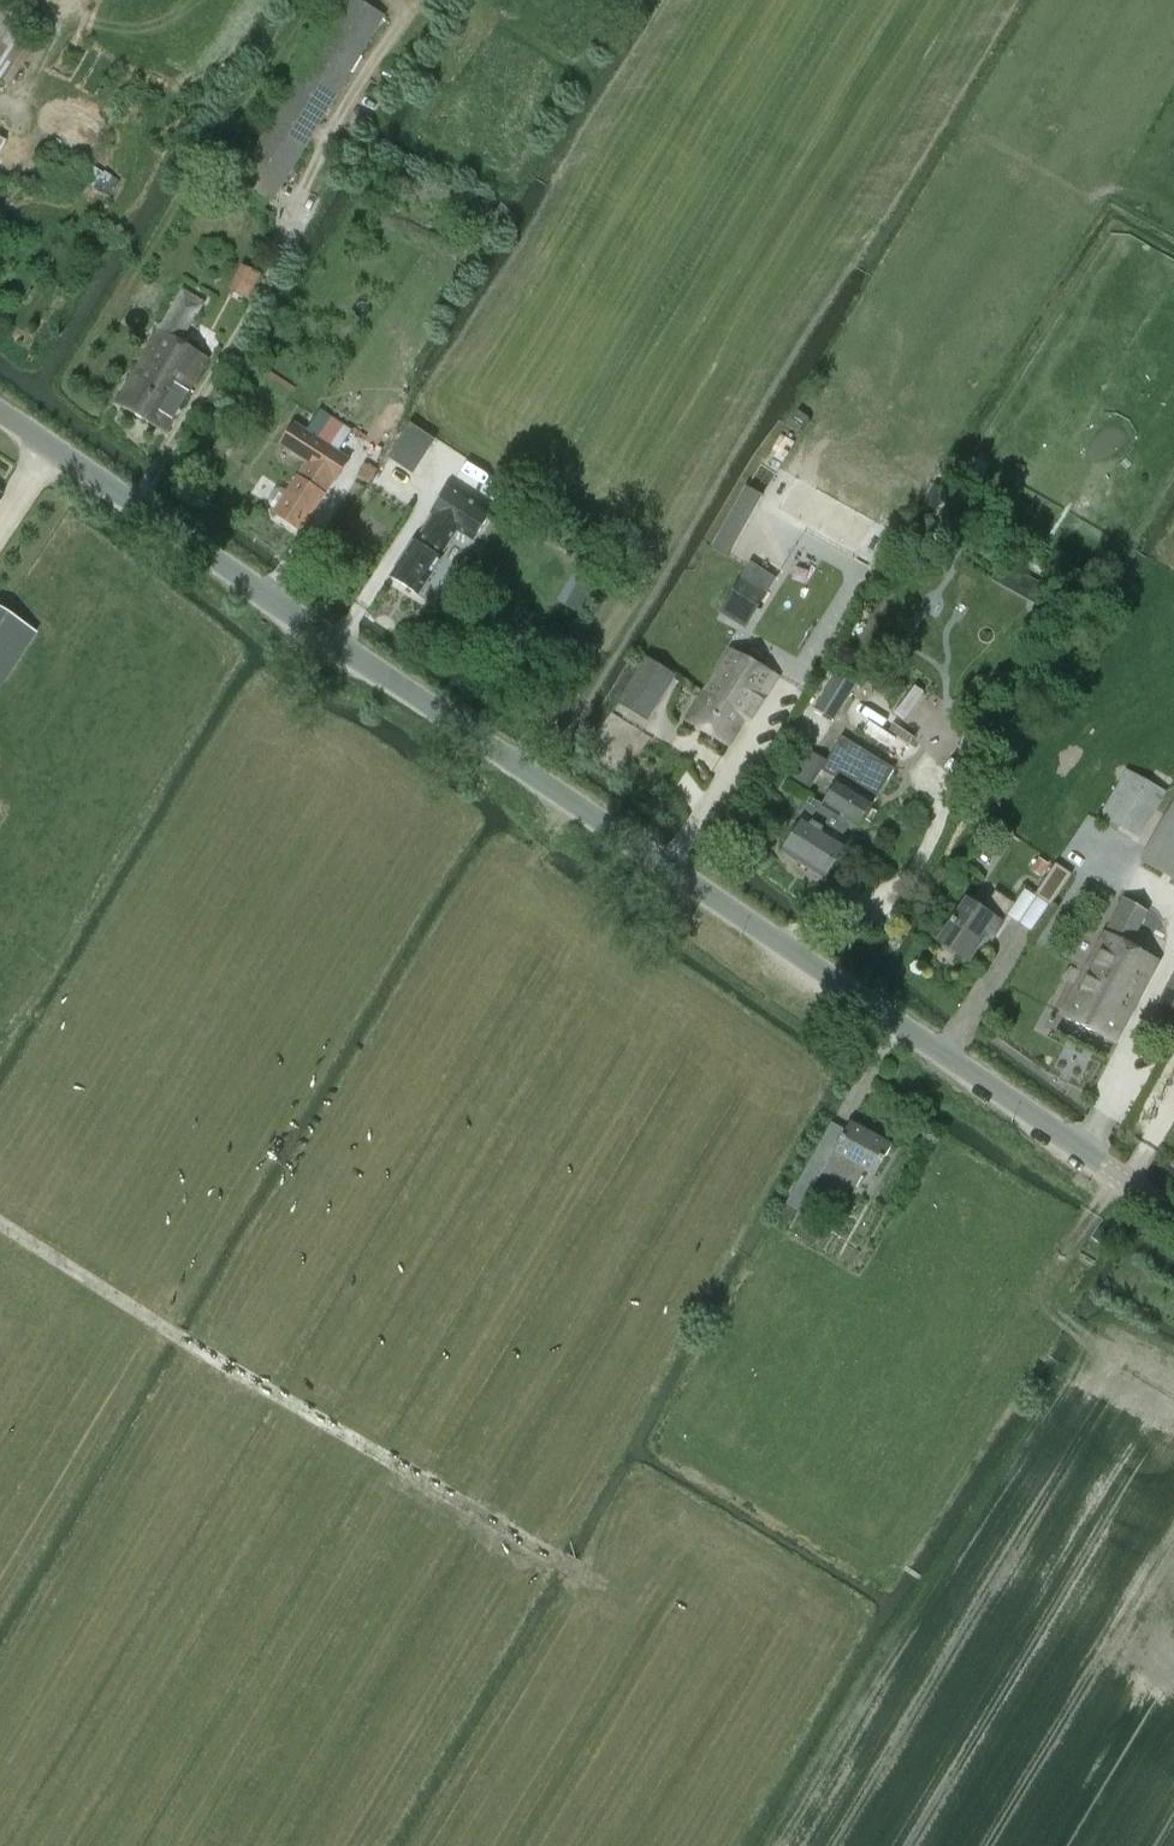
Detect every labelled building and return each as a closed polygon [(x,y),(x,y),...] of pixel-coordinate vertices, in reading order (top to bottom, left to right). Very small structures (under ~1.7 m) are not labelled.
[(385,16),(358,0),(346,0),(238,181),(274,203),(385,16)] [(9,86),(36,44),(6,24),(11,16),(0,8),(0,79),(9,86)] [(95,167),(85,182),(95,188),(111,199),(122,181),(106,171),(104,173),(95,167)] [(232,288),(251,297),(263,273),(245,263),(232,288)] [(203,302),(184,291),(118,404),(166,432),(209,358),(181,342),(203,302)] [(349,434),(336,426),(318,415),(307,431),(295,424),(282,445),(308,461),(275,513),(303,531),(336,479),(337,480),(351,459),(339,451),(349,434)] [(411,424),(404,435),(428,451),(435,439),(411,424)] [(438,516),(428,532),(420,545),(415,542),(393,578),(420,595),(443,560),(438,557),(457,529),(475,541),(492,515),(488,513),(505,486),(467,462),(434,514),(438,516)] [(736,555),(761,491),(742,484),(718,548),(736,555)] [(774,580),(750,565),(743,577),(742,577),(721,611),(746,626),(767,593),(766,592),(774,580)] [(36,633),(0,609),(0,686),(36,633)] [(733,649),(707,691),(706,690),(706,691),(752,719),(781,676),(733,649)] [(645,717),(673,673),(646,657),(619,701),(645,717)] [(834,720),(854,688),(835,675),(814,708),(834,720)] [(751,720),(752,719),(706,691),(688,720),(728,747),(746,718),(751,720)] [(848,843),(838,836),(848,820),(858,826),(894,769),(843,737),(828,762),(811,751),(793,779),(811,790),(823,770),(840,781),(825,805),(820,802),(809,818),(807,817),(785,853),(826,879),(848,843)] [(1169,790),(1130,768),(1102,819),(1140,841),(1169,790)] [(1146,860),(1173,876),(1173,810),(1146,860)] [(746,842),(751,840),(753,834),(749,826),(743,823),(738,826),(736,832),(740,840),(746,842)] [(1041,877),(1049,864),(1040,858),(1032,871),(1041,877)] [(1051,906),(1073,874),(1057,863),(1035,895),(1051,906)] [(992,940),(1015,905),(997,893),(984,912),(970,902),(942,943),(969,961),(986,936),(992,940)] [(1160,962),(1131,947),(1150,910),(1125,897),(1088,968),(1127,990),(1134,979),(1148,987),(1160,962)] [(1118,1044),(1148,987),(1134,979),(1127,990),(1088,968),(1063,1016),(1118,1044)] [(1172,983),(1161,1004),(1173,1011),(1173,984),(1172,983)] [(876,1175),(894,1144),(852,1121),(826,1169),(858,1186),(867,1170),(876,1175)] [(809,1165),(787,1204),(798,1210),(820,1171),(809,1165)] [(775,1225),(786,1231),(797,1211),(787,1205),(775,1225)]
